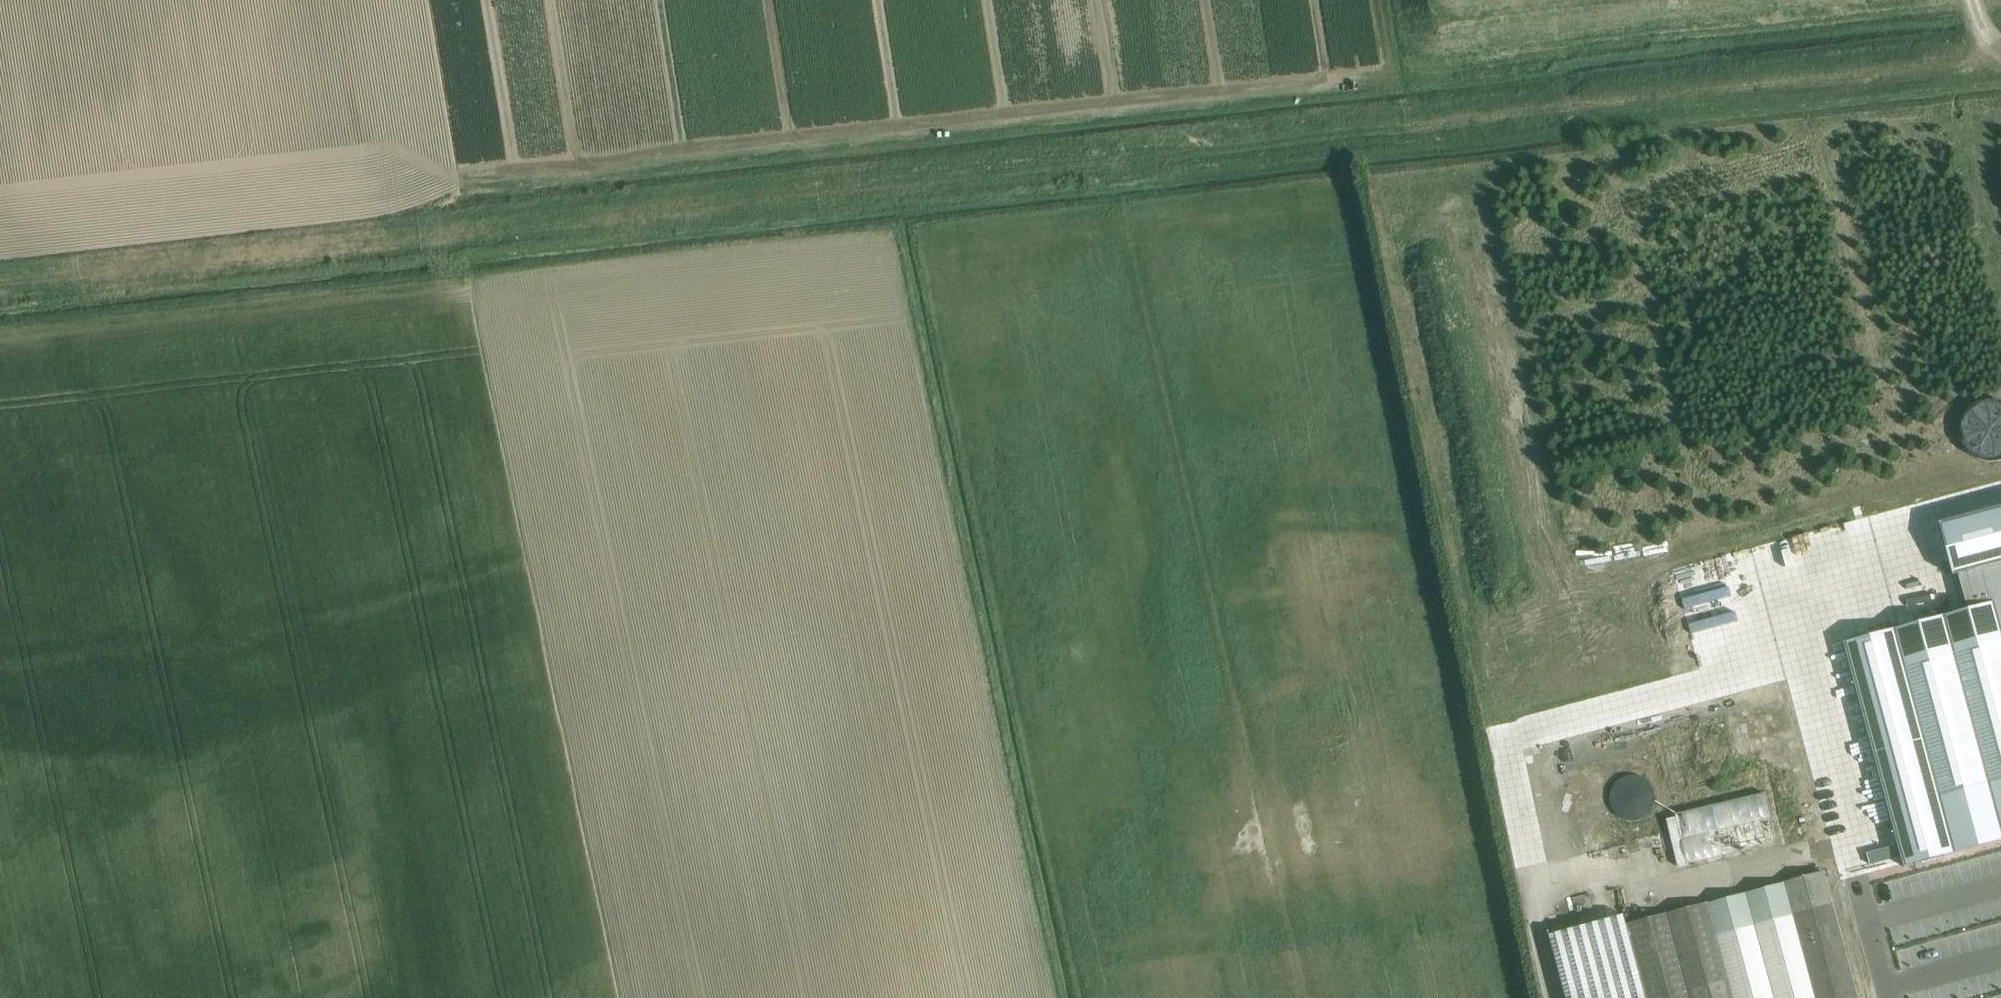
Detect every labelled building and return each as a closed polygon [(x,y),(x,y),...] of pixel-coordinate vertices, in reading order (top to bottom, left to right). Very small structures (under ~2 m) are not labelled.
[(1964,595),(1967,609),(1941,616),(1908,625),(1844,643),(1868,733),(1886,801),(1904,867),(1957,853),(2000,841),(2000,507),(1939,524),(1953,576),(1958,575),(1964,595)] [(1630,821),(1632,822),(1634,821),(1636,821),(1638,821),(1640,820),(1642,819),(1644,818),(1645,817),(1647,816),(1649,815),(1650,813),(1651,812),(1652,810),(1653,808),(1654,807),(1654,805),(1655,803),(1655,801),(1655,799),(1655,797),(1655,795),(1654,793),(1654,791),(1653,789),(1652,787),(1651,786),(1650,784),(1649,783),(1647,781),(1645,780),(1644,779),(1642,778),(1640,777),(1638,777),(1636,776),(1634,776),(1632,776),(1630,776),(1629,776),(1627,777),(1625,777),(1623,778),(1621,779),(1619,780),(1618,781),(1616,783),(1615,784),(1614,786),(1613,787),(1612,789),(1611,791),(1610,793),(1610,795),(1610,797),(1610,799),(1610,801),(1610,803),(1610,805),(1611,807),(1612,808),(1613,810),(1614,812),(1615,813),(1616,815),(1618,816),(1619,817),(1621,818),(1623,819),(1625,820),(1627,821),(1628,821),(1630,821)] [(1677,818),(1666,820),(1677,868),(1688,865),(1677,818)] [(1831,870),(1630,920),(1643,970),(1627,974),(1624,962),(1609,965),(1602,938),(1625,932),(1620,915),(1557,931),(1574,997),(1863,997),(1831,870)]
